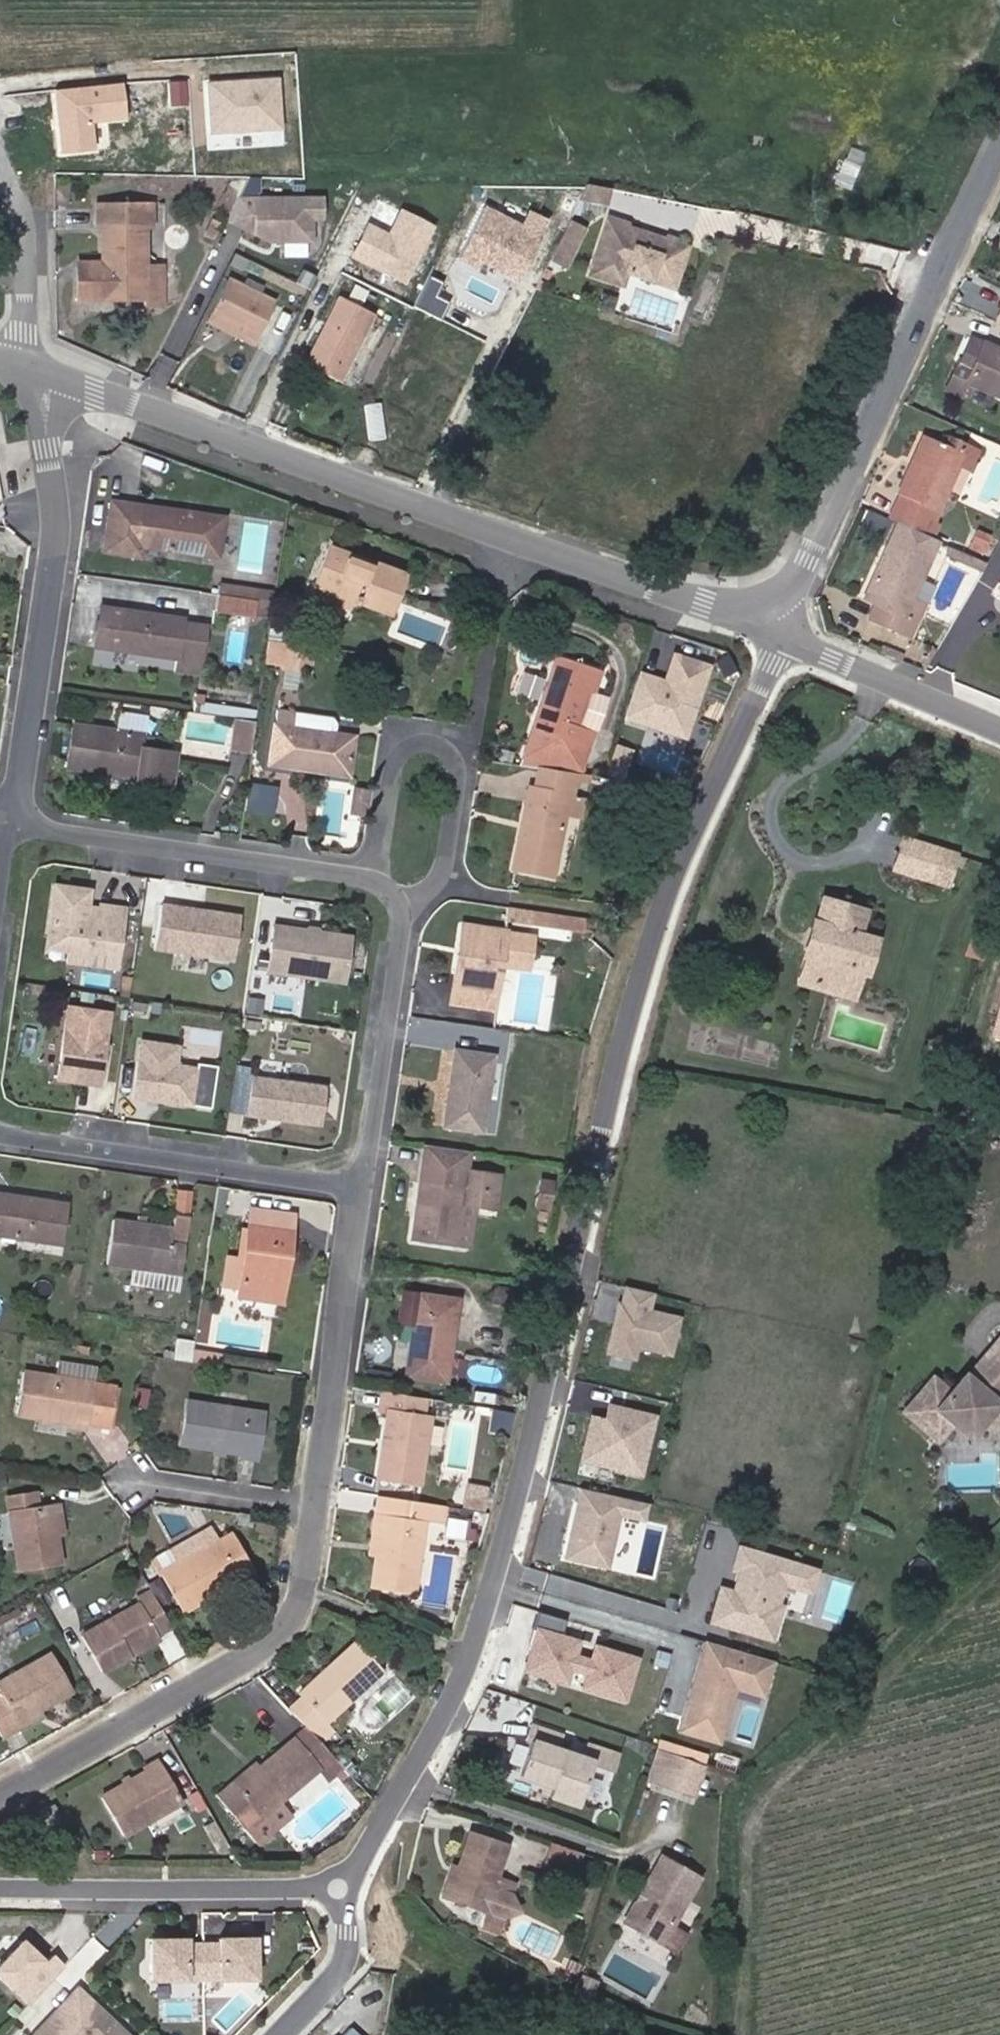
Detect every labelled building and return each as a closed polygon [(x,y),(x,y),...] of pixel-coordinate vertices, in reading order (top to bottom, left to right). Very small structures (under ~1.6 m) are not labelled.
[(836,184),(854,190),(863,163),(845,157),(836,184)] [(282,200),(253,184),(233,221),(245,227),(259,201),(277,210),(282,200)] [(607,205),(609,190),(586,186),(579,199),(607,205)] [(263,236),(277,210),(259,201),(245,227),(263,236)] [(163,267),(145,267),(145,224),(136,223),(136,205),(98,205),(97,226),(102,226),(104,262),(104,268),(78,268),(78,298),(146,299),(146,304),(164,304),(163,267)] [(151,205),(136,205),(136,223),(145,224),(150,224),(151,205)] [(667,244),(624,230),(626,226),(608,220),(590,277),(624,288),(628,275),(676,290),(689,251),(678,247),(667,244)] [(547,262),(564,269),(583,230),(567,223),(547,262)] [(469,244),(459,261),(470,267),(480,249),(469,244)] [(442,323),(482,344),(505,301),(448,272),(425,315),(442,323)] [(223,323),(218,334),(231,340),(236,329),(254,338),(273,301),(258,293),(263,285),(246,278),(241,285),(227,279),(208,316),(223,323)] [(338,379),(372,313),(341,297),(307,363),(338,379)] [(995,349),(981,342),(967,367),(982,374),(995,349)] [(978,384),(999,394),(999,352),(995,349),(982,374),(967,367),(953,393),(969,401),(978,384)] [(916,509),(905,530),(915,535),(941,548),(979,462),(947,448),(935,473),(929,470),(914,505),(916,509)] [(111,498),(103,548),(142,554),(143,544),(219,555),(225,515),(111,498)] [(971,529),(965,549),(981,554),(987,534),(971,529)] [(941,548),(915,535),(903,559),(940,578),(952,554),(941,548)] [(329,545),(312,591),(334,599),(336,592),(355,599),(394,613),(408,574),(329,545)] [(924,633),(914,628),(940,578),(903,559),(877,611),(891,618),(883,633),(915,649),(924,633)] [(276,590),(258,587),(257,598),(274,601),(276,590)] [(334,599),(353,606),(355,599),(336,592),(334,599)] [(249,605),(273,609),(274,601),(257,598),(250,597),(249,605)] [(100,605),(95,645),(177,657),(175,668),(200,673),(207,626),(185,622),(186,616),(100,605)] [(287,650),(284,667),(310,671),(314,645),(274,639),(273,648),(287,650)] [(690,741),(714,663),(674,650),(666,677),(641,670),(625,721),(690,741)] [(557,654),(533,726),(578,741),(583,724),(594,728),(598,729),(608,698),(594,693),(601,670),(557,654)] [(296,710),(281,708),(279,723),(275,723),(270,761),(350,773),(356,735),(294,725),(296,710)] [(147,717),(119,713),(117,729),(144,733),(147,717)] [(256,722),(234,718),(228,750),(251,754),(256,722)] [(117,729),(74,723),(69,766),(137,776),(136,782),(171,787),(176,754),(142,748),(144,733),(117,729)] [(578,741),(589,745),(594,728),(583,724),(578,741)] [(645,765),(640,780),(658,783),(689,787),(694,777),(645,765)] [(567,795),(571,776),(534,768),(531,788),(567,795)] [(569,796),(567,795),(531,788),(529,787),(512,865),(552,873),(569,796)] [(353,809),(368,812),(371,792),(356,789),(353,809)] [(905,836),(895,867),(946,883),(955,852),(905,836)] [(124,969),(130,905),(95,902),(96,886),(51,882),(44,962),(124,969)] [(845,991),(851,968),(860,970),(868,936),(856,933),(862,910),(824,898),(819,917),(827,920),(815,963),(808,961),(803,978),(845,991)] [(157,954),(239,961),(244,911),(161,904),(157,954)] [(534,909),(532,922),(543,924),(545,910),(534,909)] [(582,929),(584,916),(545,910),(543,924),(582,929)] [(352,983),(356,930),(272,924),(269,977),(298,979),(298,980),(352,983)] [(467,925),(460,924),(456,952),(463,953),(467,925)] [(505,930),(467,925),(463,953),(456,952),(450,1000),(494,1006),(505,930)] [(545,927),(544,936),(570,939),(571,930),(545,927)] [(986,958),(988,937),(971,935),(969,957),(986,958)] [(864,971),(874,938),(868,936),(860,970),(864,971)] [(845,991),(854,994),(860,970),(851,968),(845,991)] [(271,987),(304,987),(304,976),(271,976),(271,987)] [(64,1004),(58,1082),(108,1086),(113,1008),(64,1004)] [(183,1063),(185,1043),(138,1038),(132,1102),(198,1108),(203,1065),(183,1063)] [(445,1123),(480,1129),(491,1056),(456,1050),(445,1123)] [(249,1120),(328,1125),(331,1082),(251,1077),(249,1120)] [(495,1208),(501,1175),(466,1169),(470,1149),(425,1142),(420,1176),(424,1177),(419,1210),(415,1210),(411,1239),(469,1249),(476,1205),(495,1208)] [(555,1210),(557,1178),(540,1177),(538,1209),(555,1210)] [(177,1188),(175,1212),(192,1213),(194,1189),(177,1188)] [(62,1242),(68,1204),(0,1194),(0,1233),(62,1242)] [(251,1208),(240,1293),(273,1299),(279,1259),(287,1260),(293,1214),(251,1208)] [(133,1265),(131,1281),(179,1288),(190,1218),(175,1216),(173,1231),(137,1226),(138,1221),(113,1218),(107,1261),(133,1265)] [(273,1299),(281,1300),(287,1260),(279,1259),(273,1299)] [(497,1283),(495,1294),(530,1300),(532,1289),(497,1283)] [(648,1310),(651,1291),(601,1283),(598,1305),(616,1308),(608,1353),(634,1357),(636,1347),(672,1353),(678,1315),(648,1310)] [(414,1323),(418,1293),(403,1291),(399,1321),(414,1323)] [(418,1293),(414,1323),(407,1373),(445,1379),(457,1298),(418,1293)] [(989,1345),(999,1354),(999,1333),(989,1345)] [(176,1336),(173,1357),(191,1360),(195,1339),(176,1336)] [(989,1345),(977,1359),(999,1379),(999,1354),(989,1345)] [(195,1349),(194,1361),(222,1363),(223,1351),(195,1349)] [(934,1438),(949,1421),(980,1419),(997,1432),(999,1429),(999,1395),(999,1379),(977,1359),(964,1375),(960,1373),(947,1390),(929,1375),(900,1410),(934,1438)] [(24,1372),(18,1413),(87,1424),(94,1383),(24,1372)] [(425,1399),(383,1392),(380,1409),(388,1410),(378,1475),(419,1482),(430,1416),(423,1415),(425,1399)] [(189,1401),(182,1441),(257,1453),(264,1413),(189,1401)] [(607,1408),(605,1421),(589,1419),(583,1462),(643,1471),(652,1414),(607,1408)] [(949,1421),(965,1436),(980,1419),(949,1421)] [(459,1507),(481,1511),(485,1486),(463,1483),(459,1507)] [(648,1522),(653,1503),(581,1486),(564,1559),(611,1570),(624,1517),(648,1522)] [(18,1566),(60,1560),(56,1532),(52,1504),(37,1506),(35,1494),(9,1498),(18,1566)] [(411,1592),(423,1520),(440,1523),(443,1505),(379,1495),(369,1555),(377,1556),(371,1586),(411,1592)] [(56,1532),(63,1531),(59,1503),(52,1504),(56,1532)] [(465,1539),(468,1520),(449,1517),(446,1536),(465,1539)] [(182,1608),(253,1568),(234,1533),(220,1541),(213,1527),(175,1548),(183,1562),(162,1574),(182,1608)] [(709,1624),(779,1641),(787,1607),(808,1612),(820,1565),(740,1545),(729,1587),(719,1584),(709,1624)] [(83,1634),(104,1670),(130,1655),(126,1648),(155,1630),(158,1633),(171,1625),(151,1589),(136,1598),(139,1602),(83,1634)] [(539,1622),(516,1615),(499,1667),(522,1675),(539,1622)] [(130,1655),(160,1637),(158,1633),(155,1630),(126,1648),(130,1655)] [(769,1688),(777,1660),(710,1641),(686,1724),(725,1735),(741,1680),(769,1688)] [(355,1642),(301,1691),(305,1695),(290,1708),(308,1727),(321,1741),(333,1730),(326,1722),(382,1672),(355,1642)] [(23,1730),(46,1718),(40,1707),(71,1689),(52,1652),(0,1682),(0,1687),(4,1694),(0,1696),(0,1732),(2,1735),(20,1725),(23,1730)] [(523,1774),(548,1783),(554,1786),(551,1795),(581,1806),(596,1763),(565,1751),(571,1736),(537,1724),(531,1739),(536,1740),(523,1774)] [(278,1802),(320,1768),(323,1772),(338,1759),(321,1741),(308,1727),(260,1766),(254,1771),(251,1768),(233,1783),(259,1816),(278,1802)] [(675,1751),(664,1782),(695,1793),(706,1762),(675,1751)] [(323,1772),(328,1778),(336,1771),(343,1765),(338,1759),(323,1772)] [(124,1835),(183,1801),(160,1762),(101,1796),(124,1835)] [(260,1766),(257,1763),(251,1768),(254,1771),(260,1766)] [(341,1778),(349,1771),(343,1765),(336,1771),(341,1778)] [(259,1816),(233,1783),(218,1794),(245,1828),(250,1824),(259,1816)] [(548,1783),(545,1793),(551,1795),(554,1786),(548,1783)] [(278,1802),(259,1816),(250,1824),(262,1839),(289,1817),(278,1802)] [(508,1843),(472,1830),(459,1863),(446,1896),(489,1911),(483,1927),(499,1933),(516,1883),(497,1876),(508,1843)] [(555,1842),(548,1859),(576,1869),(582,1851),(555,1842)] [(637,1902),(625,1923),(654,1940),(664,1922),(672,1927),(699,1879),(663,1857),(644,1890),(648,1896),(643,1903),(637,1902)] [(459,1863),(453,1861),(441,1894),(446,1896),(459,1863)] [(644,1890),(637,1902),(643,1903),(648,1896),(644,1890)] [(654,1940),(662,1945),(672,1927),(664,1922),(654,1940)] [(43,1969),(67,1942),(52,1928),(28,1956),(43,1969)] [(84,1975),(107,1949),(92,1936),(69,1962),(84,1975)] [(203,1979),(255,1978),(255,1942),(239,1942),(239,1937),(218,1938),(218,1943),(202,1943),(203,1979)] [(150,1979),(203,1979),(202,1943),(186,1943),(186,1938),(166,1938),(166,1943),(150,1943),(150,1979)] [(78,1988),(33,2034),(127,2034),(78,1988)]
